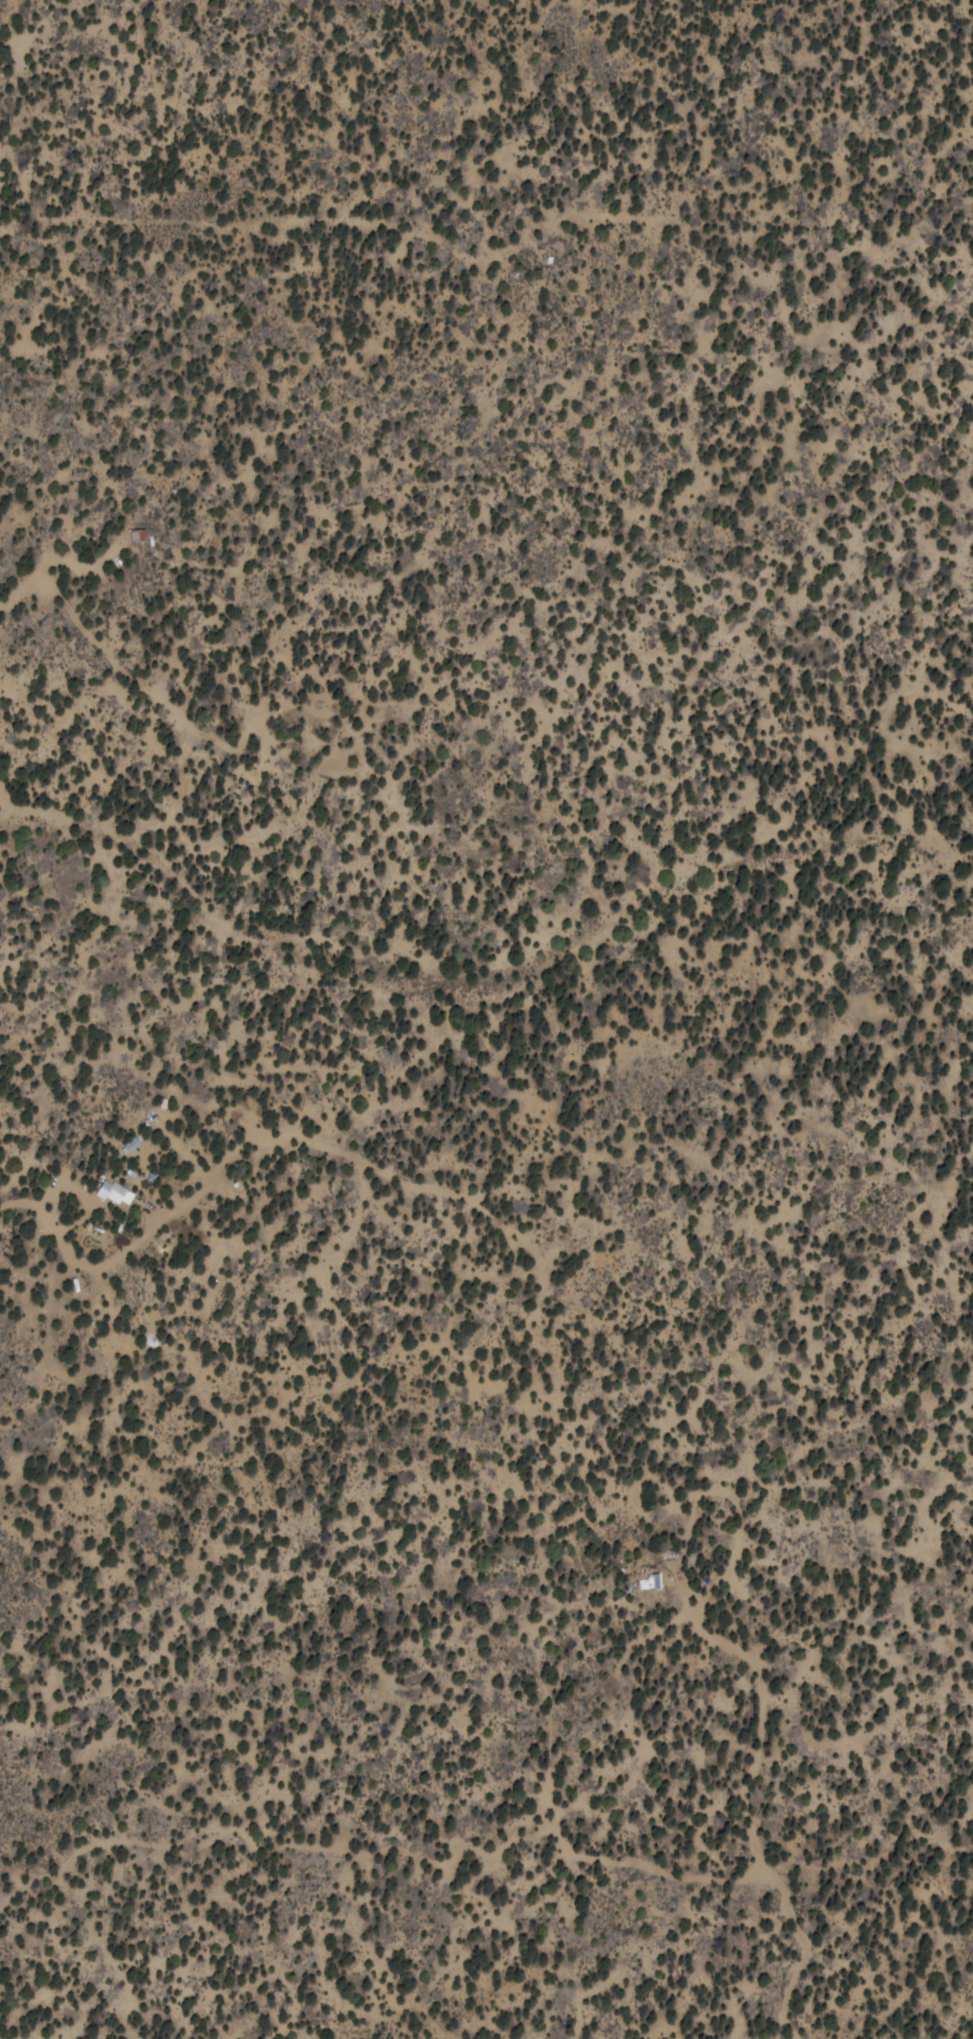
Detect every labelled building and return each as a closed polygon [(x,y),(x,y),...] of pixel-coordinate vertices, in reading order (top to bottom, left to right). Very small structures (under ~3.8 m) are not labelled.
[(129,539),(143,539),(143,529),(129,529),(129,539)] [(95,1192),(117,1204),(119,1199),(127,1204),(133,1193),(103,1177),(95,1192)]
